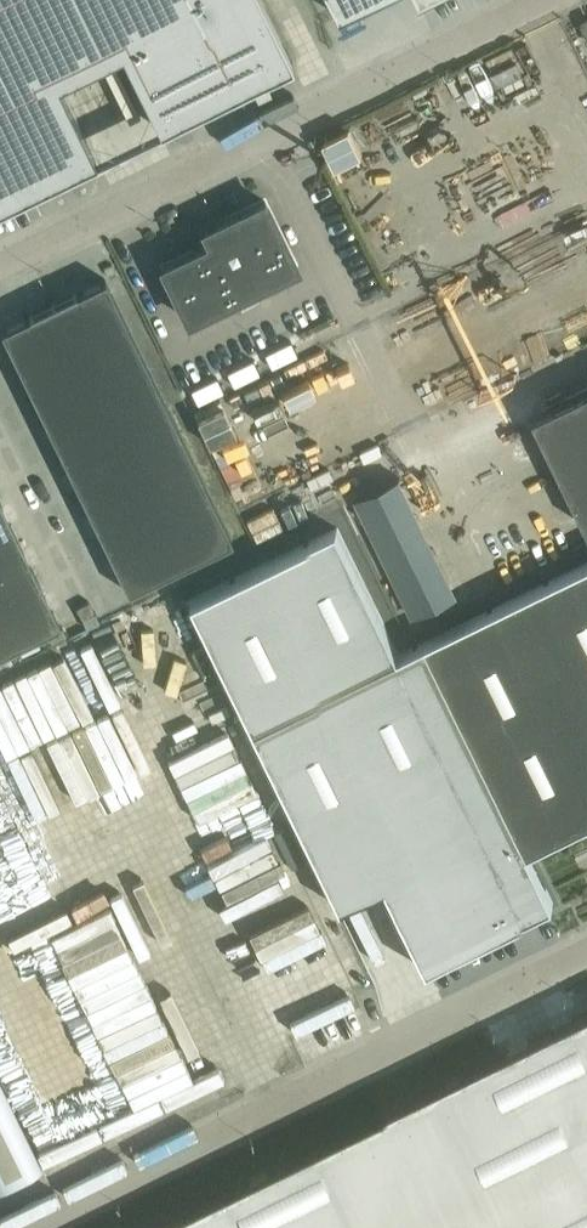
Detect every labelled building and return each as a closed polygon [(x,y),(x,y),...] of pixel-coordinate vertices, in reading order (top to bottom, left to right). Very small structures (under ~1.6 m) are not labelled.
[(95,159),(57,79),(121,48),(159,126),(291,62),(261,0),(0,0),(0,205),(95,159)] [(335,14),(363,0),(328,0),(335,14)] [(402,106),(415,132),(437,121),(423,95),(402,106)] [(357,129),(368,151),(392,140),(381,118),(357,129)] [(467,186),(492,174),(486,160),(460,172),(467,186)] [(449,185),(425,194),(429,204),(453,195),(449,185)] [(296,265),(265,199),(216,223),(218,227),(219,227),(220,230),(217,239),(212,241),(211,241),(162,265),(187,318),(296,265)] [(110,259),(101,264),(106,272),(115,267),(110,259)] [(53,301),(96,391),(147,366),(104,277),(76,291),(75,291),(53,301)] [(96,391),(53,301),(28,313),(29,314),(0,328),(43,417),(96,391)] [(64,460),(169,410),(147,366),(96,391),(43,417),(64,460)] [(534,415),(586,522),(586,389),(534,415)] [(169,410),(64,460),(85,504),(189,452),(169,410)] [(189,452),(85,504),(106,547),(211,497),(189,452)] [(355,498),(413,615),(457,594),(399,476),(355,498)] [(211,497),(106,547),(127,590),(232,539),(211,497)] [(17,536),(0,501),(0,545),(17,536)] [(553,903),(528,849),(426,640),(399,654),(337,527),(187,601),(336,905),(380,883),(422,968),(553,903)] [(39,580),(17,536),(0,545),(0,599),(39,580)] [(586,813),(586,561),(426,640),(528,849),(538,845),(535,838),(586,813)] [(0,599),(0,653),(60,624),(39,580),(0,599)] [(127,627),(118,632),(130,652),(139,647),(127,627)] [(44,657),(54,688),(110,670),(101,639),(44,657)] [(23,931),(42,978),(70,966),(67,958),(106,942),(58,823),(0,847),(0,880),(5,892),(32,881),(48,921),(23,931)] [(141,1227),(586,1227),(586,1010),(141,1227)] [(177,1112),(220,1094),(184,1012),(141,1030),(177,1112)] [(0,1074),(0,1201),(45,1183),(0,1074)] [(56,1177),(78,1164),(63,1139),(41,1152),(56,1177)]
